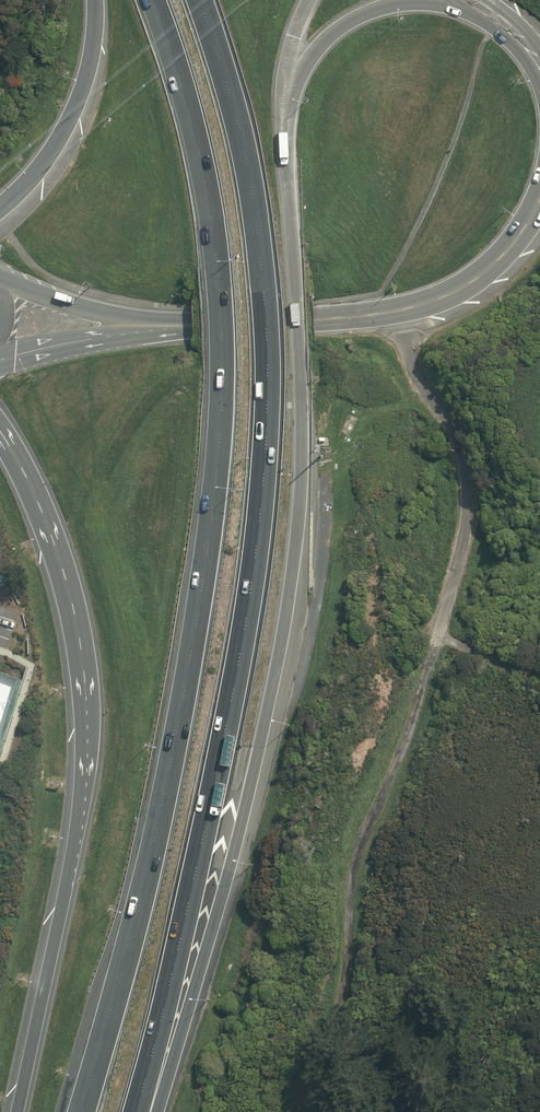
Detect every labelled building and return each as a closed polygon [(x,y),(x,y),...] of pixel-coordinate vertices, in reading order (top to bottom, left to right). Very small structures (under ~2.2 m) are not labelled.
[(0,667),(0,756),(24,674),(0,667)]
